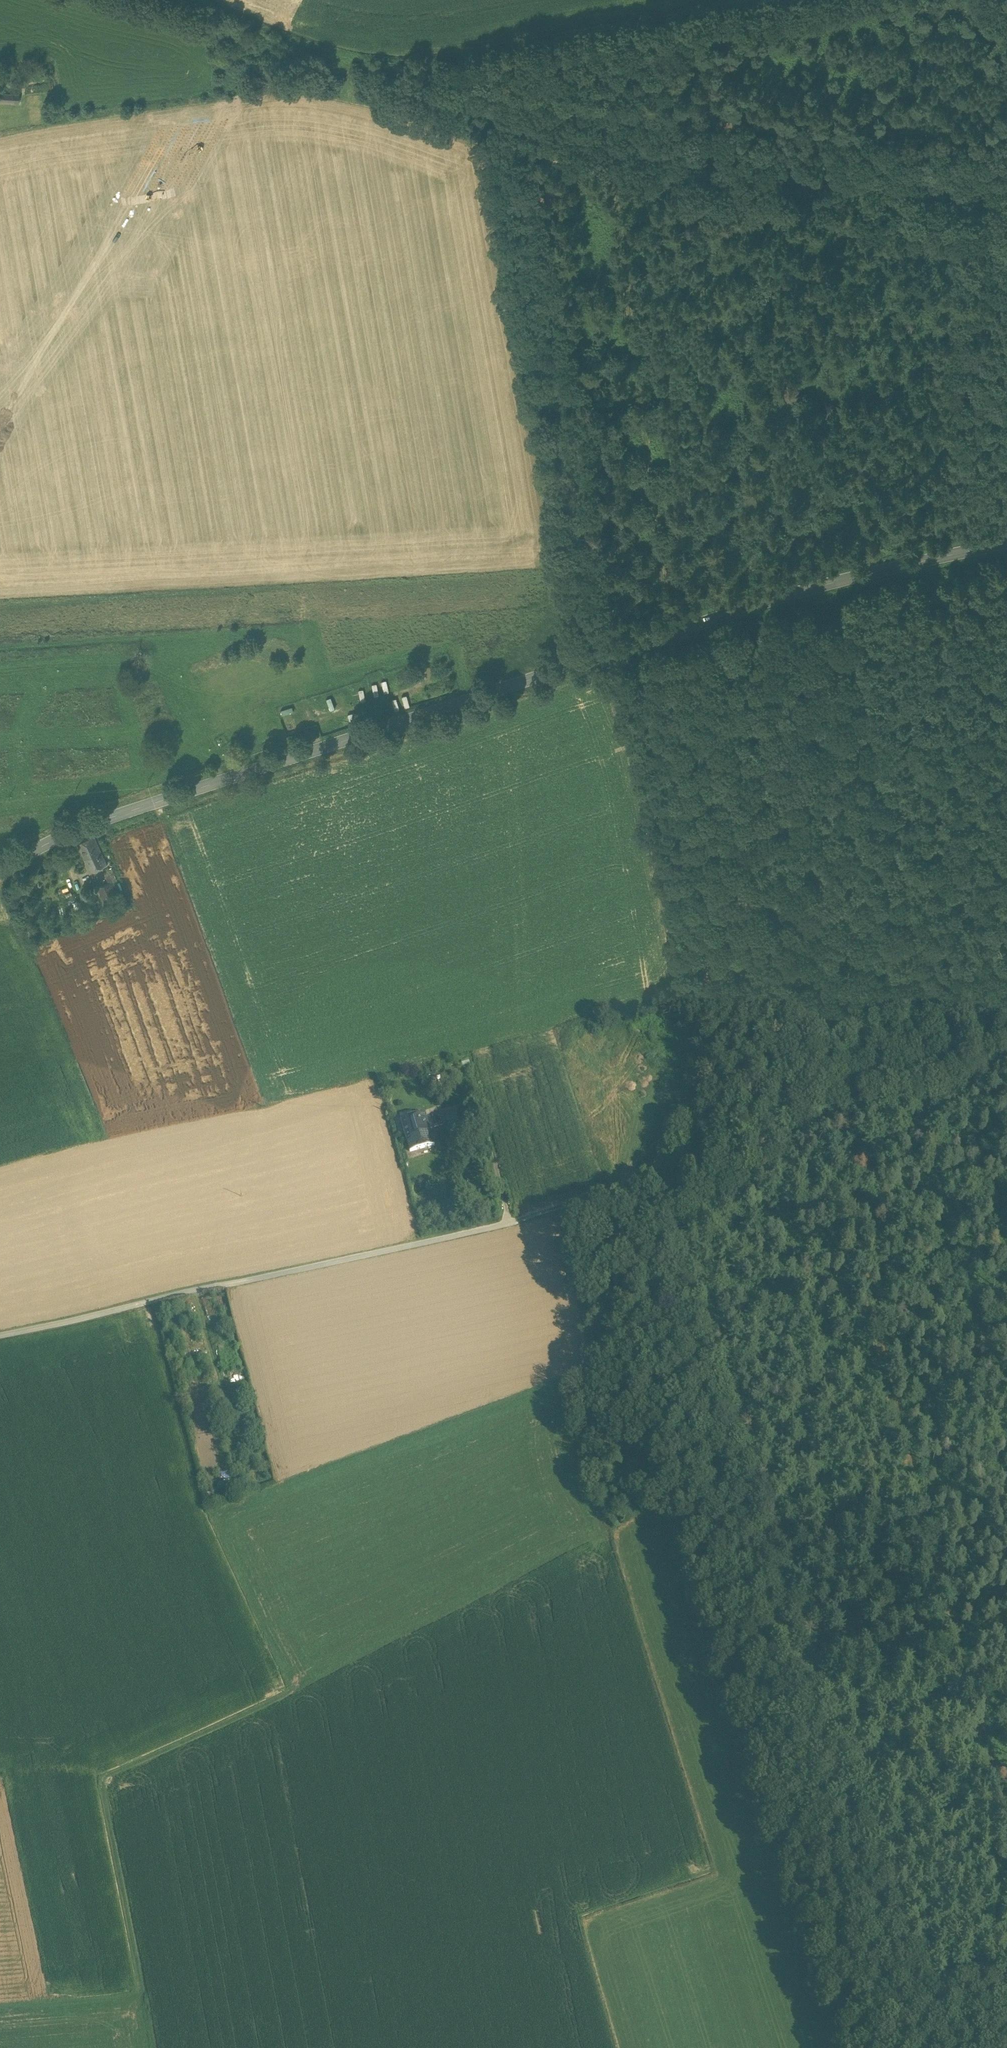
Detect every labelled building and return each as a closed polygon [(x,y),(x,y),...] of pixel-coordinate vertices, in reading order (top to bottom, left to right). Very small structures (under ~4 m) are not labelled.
[(0,92),(0,100),(14,101),(14,93),(0,92)] [(94,835),(78,842),(91,871),(107,863),(94,835)] [(112,881),(98,887),(105,902),(118,896),(112,881)] [(458,1113),(446,1116),(448,1122),(456,1120),(460,1119),(458,1113)] [(426,1114),(402,1120),(411,1152),(435,1145),(426,1114)]
